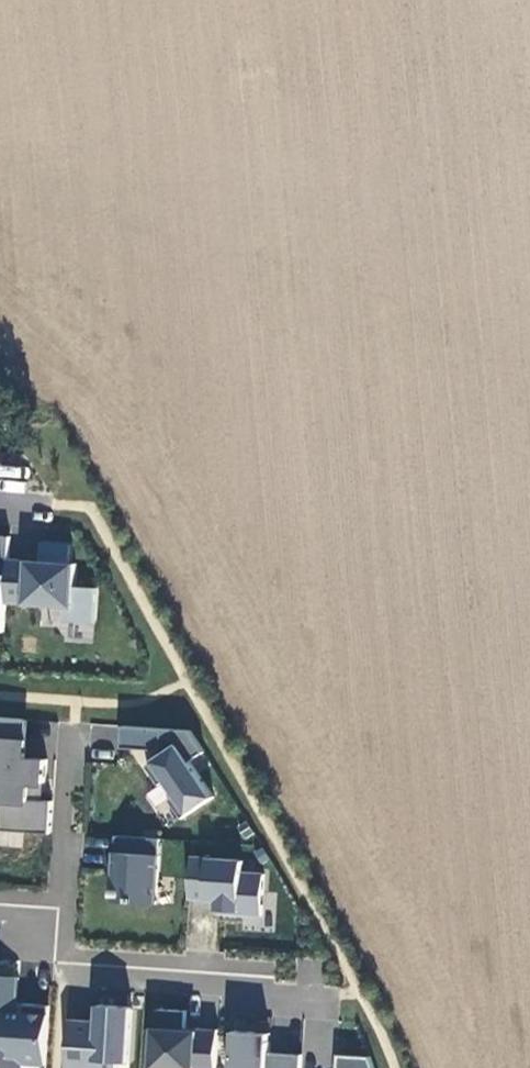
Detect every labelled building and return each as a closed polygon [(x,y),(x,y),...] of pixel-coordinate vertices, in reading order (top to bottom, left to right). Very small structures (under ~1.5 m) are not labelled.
[(3,632),(9,537),(0,536),(0,632),(3,632)] [(46,759),(27,758),(22,758),(24,719),(0,718),(0,798),(2,799),(0,830),(50,834),(52,801),(38,800),(39,782),(45,782),(46,759)] [(22,758),(27,758),(30,720),(24,719),(22,758)] [(155,760),(146,766),(159,785),(166,780),(176,795),(169,800),(181,819),(213,797),(190,762),(204,752),(189,730),(123,726),(121,748),(156,750),(161,751),(160,757),(155,760)] [(160,838),(115,836),(111,901),(155,904),(160,838)] [(242,871),(243,859),(186,856),(183,911),(258,915),(261,872),(242,871)] [(45,1065),(49,1006),(22,1004),(22,1013),(12,1012),(12,1006),(16,1006),(18,978),(0,976),(0,1057),(17,1058),(22,1064),(45,1065)] [(217,1030),(196,1028),(196,1031),(184,1030),(186,1011),(156,1009),(152,1067),(215,1067),(217,1030)] [(130,1018),(98,1016),(97,1032),(69,1031),(67,1067),(127,1067),(130,1018)] [(301,1055),(268,1053),(269,1040),(254,1039),(255,1032),(234,1031),(231,1067),(300,1067),(301,1055)] [(370,1056),(338,1054),(337,1067),(374,1067),(370,1056)]
